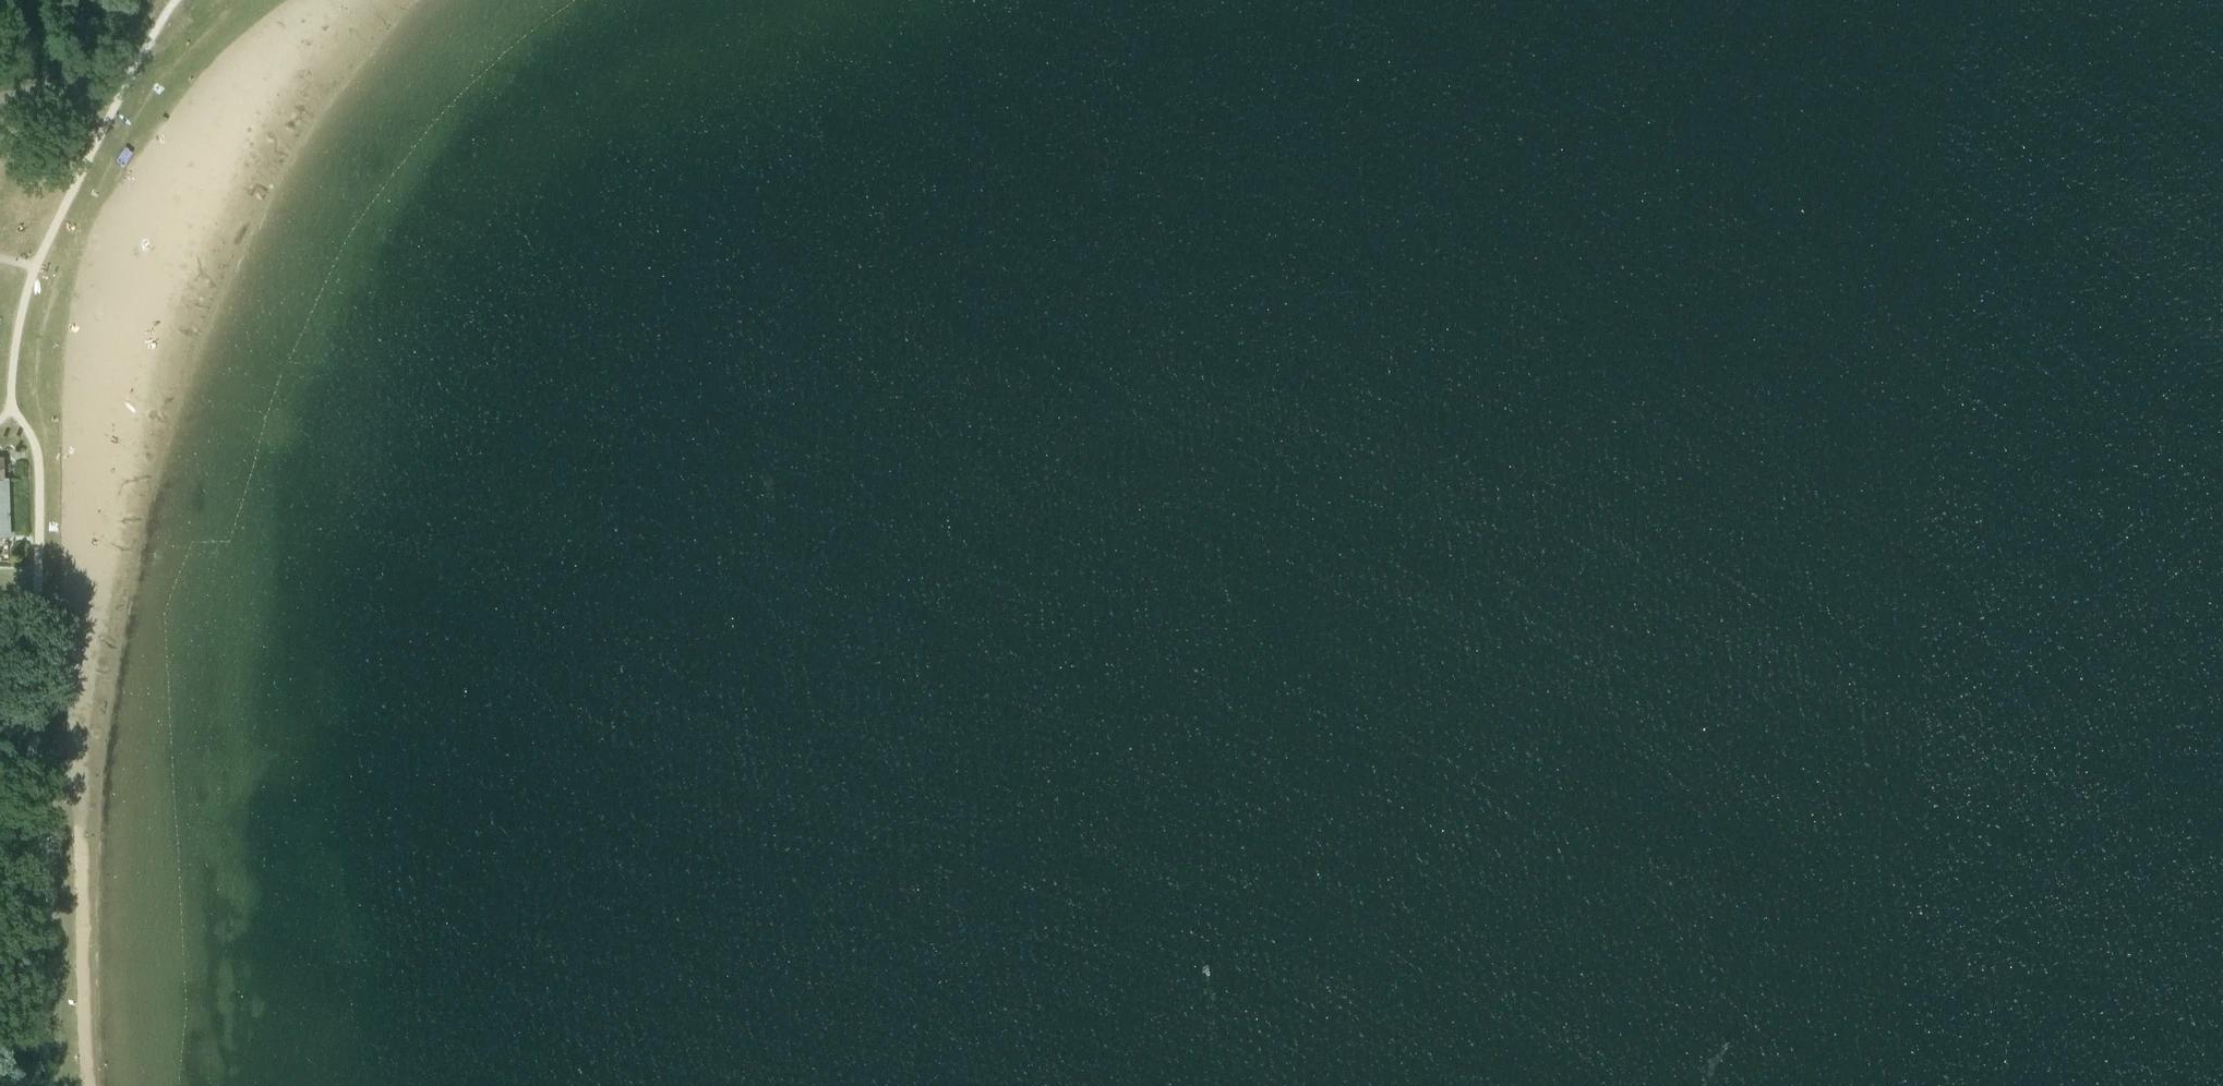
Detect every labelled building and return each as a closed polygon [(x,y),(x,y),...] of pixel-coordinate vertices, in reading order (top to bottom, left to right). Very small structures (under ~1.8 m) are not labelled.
[(9,537),(7,482),(3,482),(2,459),(0,460),(0,538),(9,537)]
